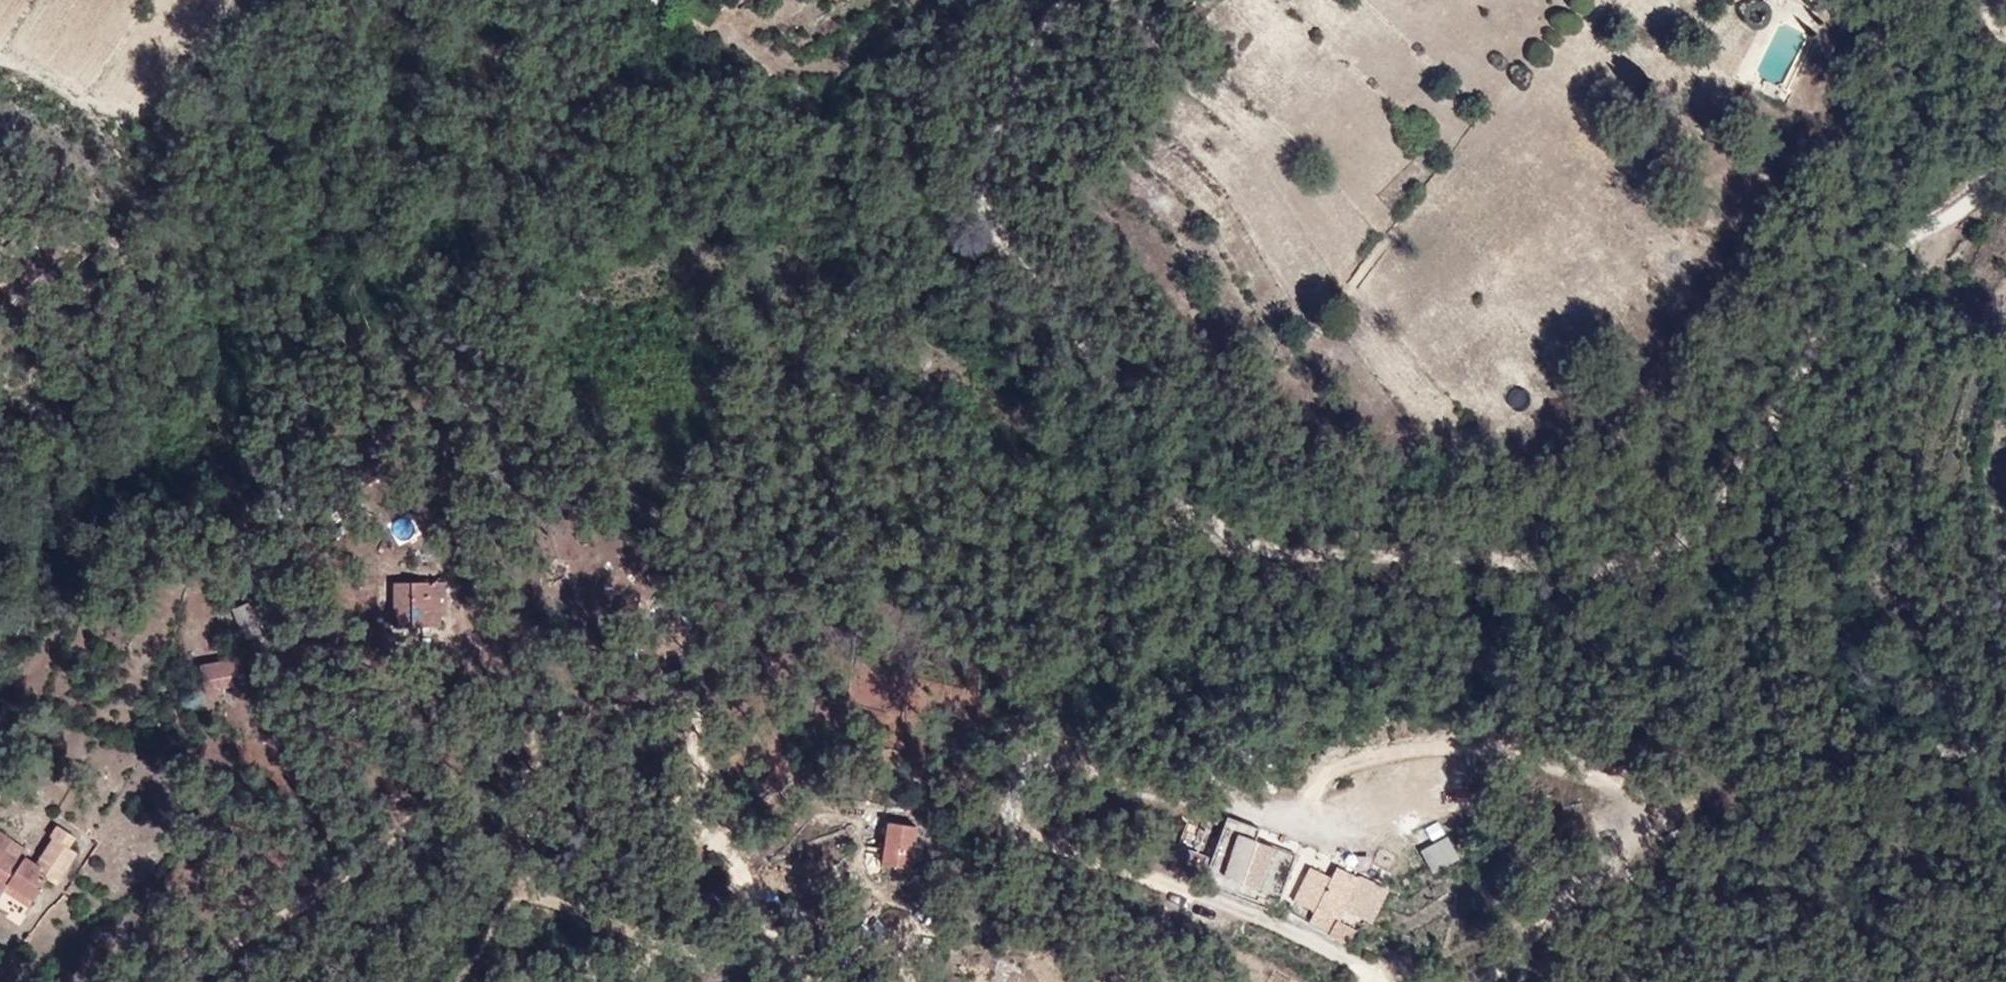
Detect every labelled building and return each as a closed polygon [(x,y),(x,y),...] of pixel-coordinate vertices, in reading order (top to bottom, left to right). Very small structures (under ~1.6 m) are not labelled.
[(430,606),(433,572),(382,568),(379,612),(412,614),(413,605),(430,606)] [(258,604),(244,573),(225,581),(239,613),(258,604)] [(238,664),(232,632),(187,641),(193,675),(224,671),(226,664),(238,664)] [(61,815),(39,803),(33,816),(34,820),(28,832),(0,817),(0,869),(61,815)] [(905,850),(910,808),(876,804),(872,846),(905,850)] [(1241,823),(1208,811),(1189,867),(1263,895),(1283,837),(1241,823)] [(65,832),(60,828),(65,818),(61,815),(0,869),(0,873),(20,884),(31,862),(45,868),(65,832)] [(1433,820),(1407,834),(1418,857),(1445,843),(1433,820)] [(1332,895),(1359,907),(1374,874),(1346,861),(1345,863),(1322,852),(1317,862),(1296,852),(1280,885),(1302,895),(1297,906),(1335,928),(1342,913),(1326,906),(1332,895)] [(0,873),(0,883),(17,891),(20,884),(0,873)]
